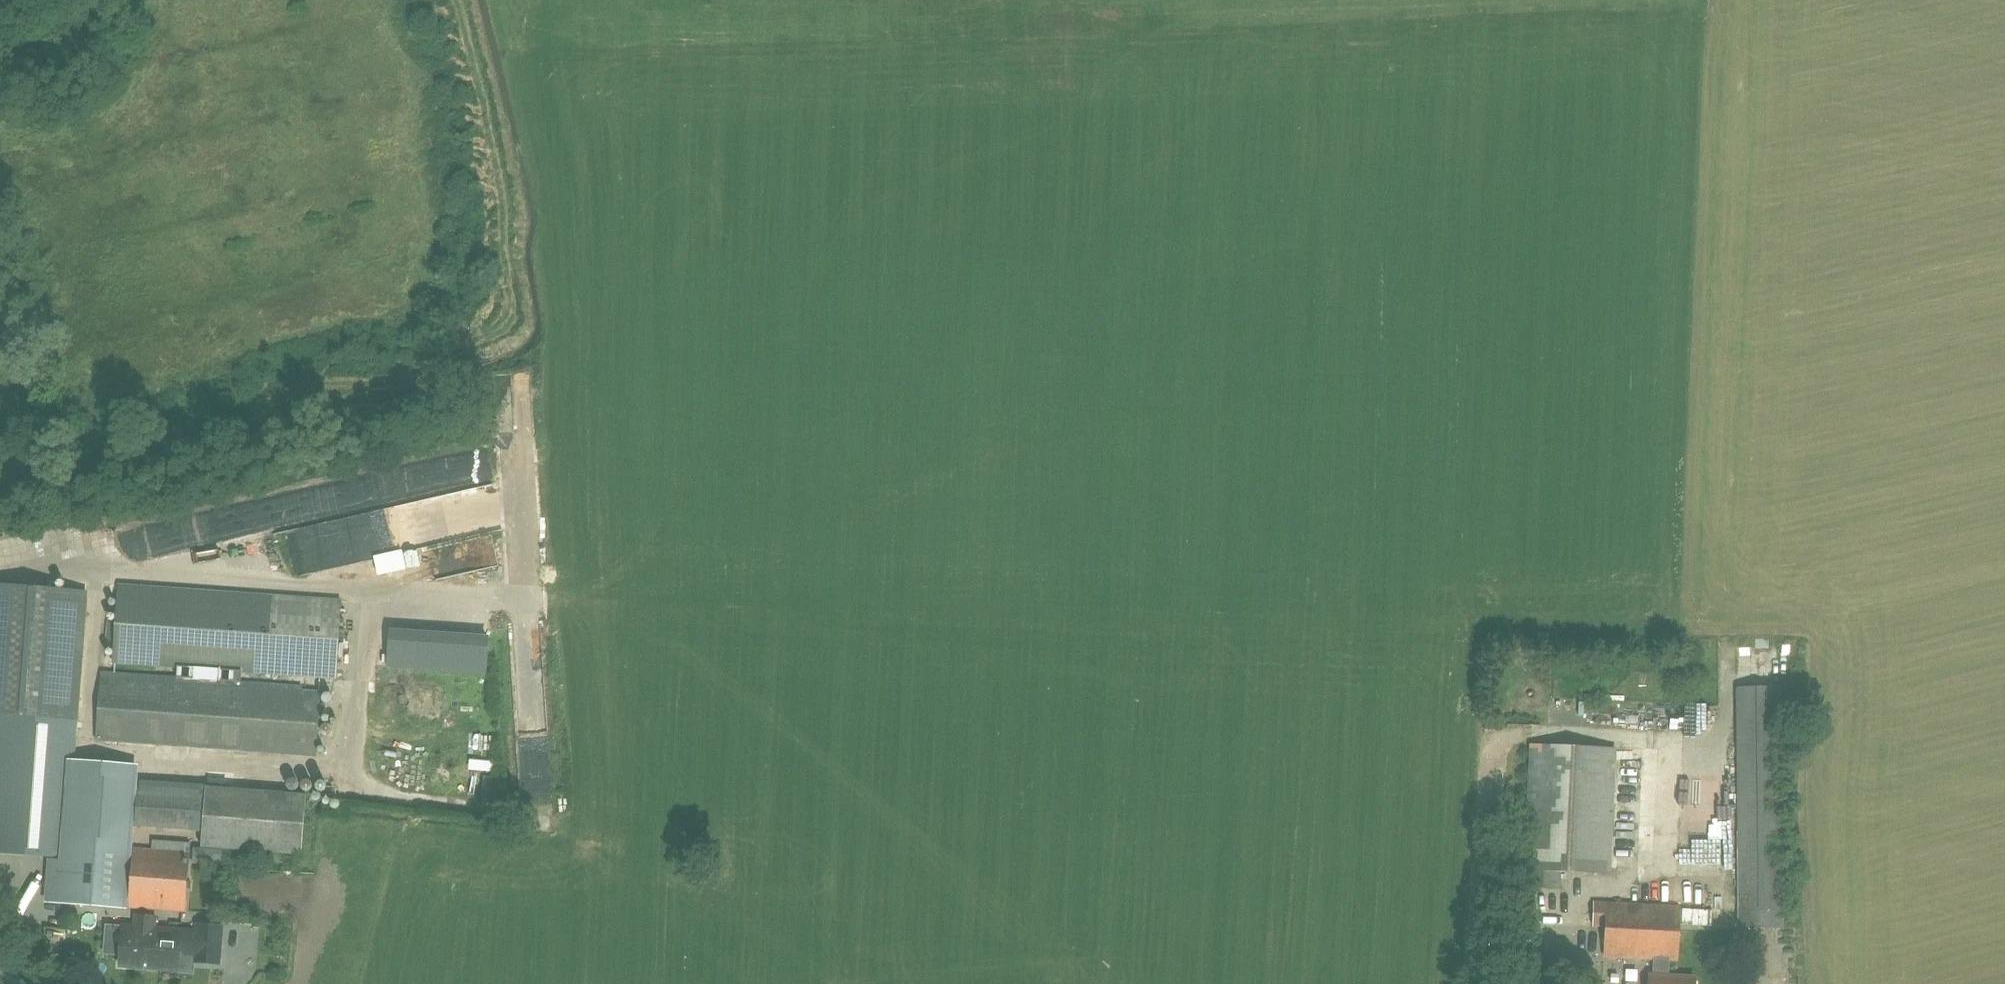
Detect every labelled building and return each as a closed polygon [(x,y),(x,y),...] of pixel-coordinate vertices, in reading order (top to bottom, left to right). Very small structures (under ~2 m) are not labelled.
[(452,454),(392,458),(393,484),(454,480),(452,454)] [(359,472),(360,493),(381,493),(381,472),(359,472)] [(59,857),(58,863),(50,862),(47,900),(124,906),(136,766),(78,761),(73,760),(87,587),(0,581),(0,852),(59,857)] [(241,686),(242,670),(335,676),(340,600),(117,585),(113,661),(177,666),(176,682),(241,686)] [(316,754),(320,691),(241,686),(176,682),(100,677),(96,739),(316,754)] [(1779,686),(1737,687),(1739,927),(1782,926),(1779,686)] [(1653,719),(1653,729),(1683,730),(1684,719),(1653,719)] [(1614,748),(1530,744),(1524,887),(1560,888),(1560,871),(1609,873),(1614,748)] [(302,853),(307,793),(206,786),(201,846),(302,853)] [(150,849),(134,848),(130,906),(184,910),(190,841),(151,838),(150,849)] [(1694,977),(1667,975),(1668,960),(1676,960),(1679,906),(1594,901),(1592,925),(1606,926),(1604,956),(1653,959),(1652,975),(1649,974),(1648,983),(1693,983),(1694,977)] [(154,937),(155,927),(155,916),(136,914),(134,930),(122,930),(120,964),(160,967),(162,943),(156,942),(157,937),(154,937)] [(197,930),(155,927),(154,937),(157,937),(156,942),(162,943),(160,967),(178,969),(179,954),(195,955),(194,960),(219,962),(222,925),(197,923),(197,930)]
